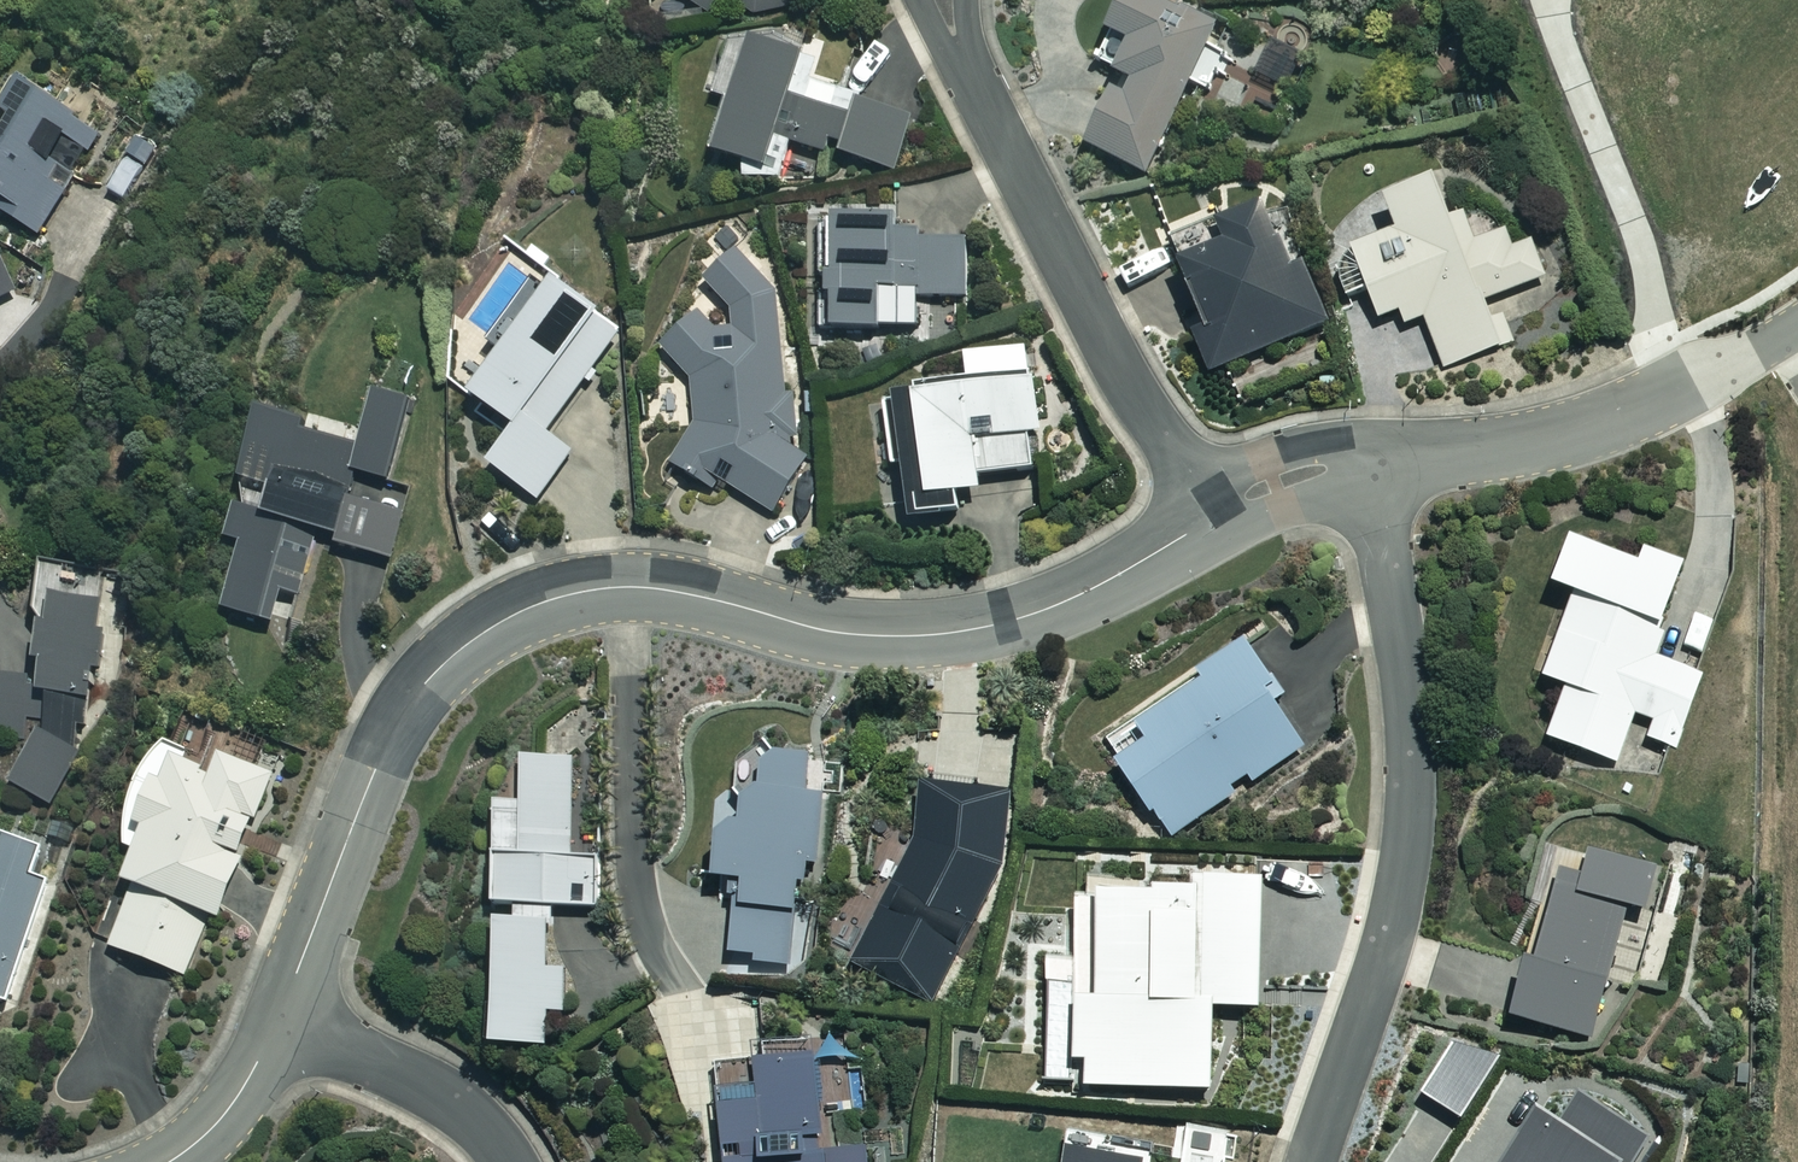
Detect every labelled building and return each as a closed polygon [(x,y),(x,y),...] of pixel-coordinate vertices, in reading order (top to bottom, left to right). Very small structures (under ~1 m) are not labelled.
[(710,16),(717,4),(782,21),(788,0),(681,0),(710,16)] [(1138,0),(1119,0),(1103,36),(1126,46),(1112,78),(1130,86),(1123,103),(1107,96),(1083,152),(1147,180),(1211,32),(1138,0)] [(898,174),(913,119),(863,106),(865,96),(836,88),(838,80),(815,73),(817,64),(746,46),(743,57),(724,52),(712,99),(727,103),(712,160),(744,169),(741,178),(777,188),(788,144),(898,174)] [(26,77),(3,108),(19,120),(1,143),(0,142),(0,195),(0,196),(0,205),(39,234),(75,187),(69,183),(105,136),(26,77)] [(157,150),(132,134),(114,162),(139,178),(157,150)] [(1447,229),(1431,186),(1383,205),(1395,237),(1331,261),(1346,302),(1365,295),(1376,323),(1399,314),(1404,328),(1424,320),(1443,369),(1512,343),(1495,299),(1544,280),(1530,244),(1509,252),(1493,211),(1447,229)] [(1288,274),(1258,211),(1215,231),(1224,250),(1176,272),(1205,335),(1191,342),(1209,380),(1325,326),(1299,269),(1288,274)] [(891,217),(819,220),(824,335),(876,332),(874,292),(908,291),(909,301),(964,298),(962,243),(893,245),(891,217)] [(773,296),(737,255),(704,284),(738,323),(718,341),(697,317),(662,347),(689,385),(692,420),(667,470),(700,487),(704,478),(775,515),(803,460),(786,451),(794,438),(787,378),(782,379),(773,296)] [(14,293),(0,268),(0,301),(14,293)] [(620,333),(549,284),(468,402),(513,433),(488,470),(536,504),(571,453),(548,437),(620,333)] [(1038,434),(1031,382),(881,402),(890,471),(899,469),(907,524),(956,518),(954,498),(978,495),(976,479),(1034,471),(1030,436),(1038,434)] [(409,401),(374,391),(359,446),(302,431),(306,417),(262,404),(242,477),(273,485),(266,512),(238,504),(229,536),(244,540),(226,607),(274,620),(282,590),(298,595),(314,538),(391,559),(405,508),(351,494),(357,470),(387,479),(409,401)] [(1641,558),(1573,534),(1556,583),(1576,590),(1546,676),(1568,684),(1549,738),(1618,762),(1635,713),(1655,720),(1648,740),(1675,749),(1701,674),(1652,656),(1685,561),(1645,547),(1641,558)] [(112,575),(46,560),(34,613),(51,617),(35,688),(53,692),(47,722),(83,730),(104,632),(99,631),(112,575)] [(1291,647),(1269,618),(1105,742),(1176,837),(1252,780),(1254,783),(1306,743),(1273,700),(1285,691),(1266,666),(1291,647)] [(0,674),(0,736),(24,739),(32,678),(0,674)] [(79,751),(39,730),(12,783),(52,803),(79,751)] [(816,755),(742,743),(733,795),(748,798),(744,823),(725,820),(717,874),(741,877),(729,956),(790,965),(807,862),(815,864),(827,792),(810,789),(816,755)] [(214,768),(155,746),(120,842),(138,849),(127,879),(135,882),(112,946),(187,974),(210,912),(220,916),(274,772),(220,752),(214,768)] [(518,917),(498,916),(496,1043),(550,1044),(550,1010),(566,1010),(567,967),(550,966),(552,905),(593,906),(594,858),(574,858),(576,755),(525,754),(524,801),(501,800),(499,904),(518,904),(518,917)] [(1012,796),(931,783),(917,835),(851,963),(931,1003),(1000,870),(1012,796)] [(9,835),(1,858),(0,858),(0,998),(7,1000),(48,879),(34,874),(44,847),(9,835)] [(1583,880),(1561,874),(1538,956),(1530,954),(1513,1016),(1592,1038),(1607,981),(1622,984),(1636,934),(1621,930),(1628,905),(1649,911),(1660,870),(1591,851),(1583,880)] [(1265,875),(1197,873),(1197,886),(1080,883),(1078,958),(1051,957),(1047,1084),(1213,1088),(1216,1006),(1262,1007),(1265,875)] [(1501,1053),(1450,1040),(1416,1088),(1460,1116),(1501,1053)] [(817,1053),(760,1059),(763,1088),(722,1092),(729,1161),(871,1161),(869,1146),(827,1150),(817,1053)] [(1652,1130),(1577,1081),(1556,1113),(1532,1097),(1489,1161),(1631,1161),(1652,1130)] [(1140,1154),(1062,1141),(1059,1161),(1139,1161),(1140,1154)]
